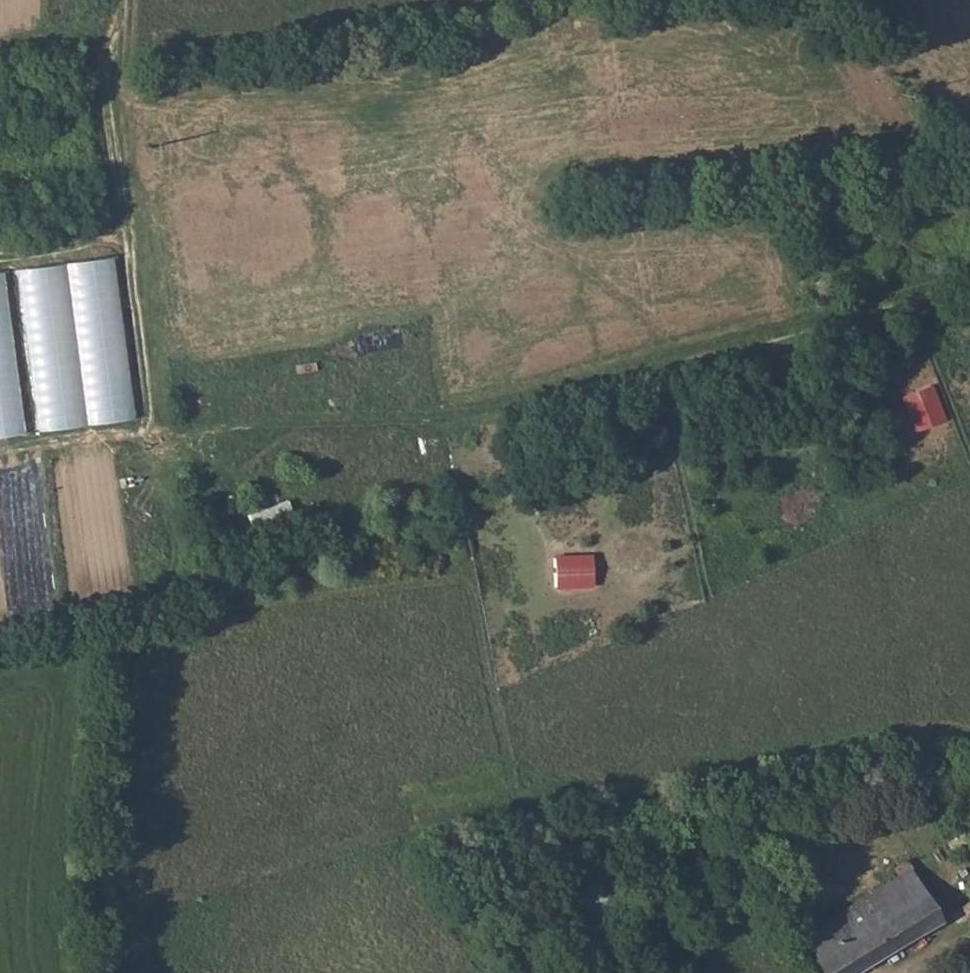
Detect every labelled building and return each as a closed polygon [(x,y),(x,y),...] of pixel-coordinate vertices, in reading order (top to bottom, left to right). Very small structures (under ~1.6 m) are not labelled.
[(905,860),(891,867),(896,875),(900,873),(906,869),(909,867),(907,865),(905,860)] [(812,958),(818,969),(821,972),(854,972),(855,972),(940,919),(923,889),(882,914),(868,893),(863,896),(857,900),(852,903),(846,906),(840,911),(834,914),(828,918),(823,921),(821,922),(822,926),(808,934),(820,953),(812,958)]
